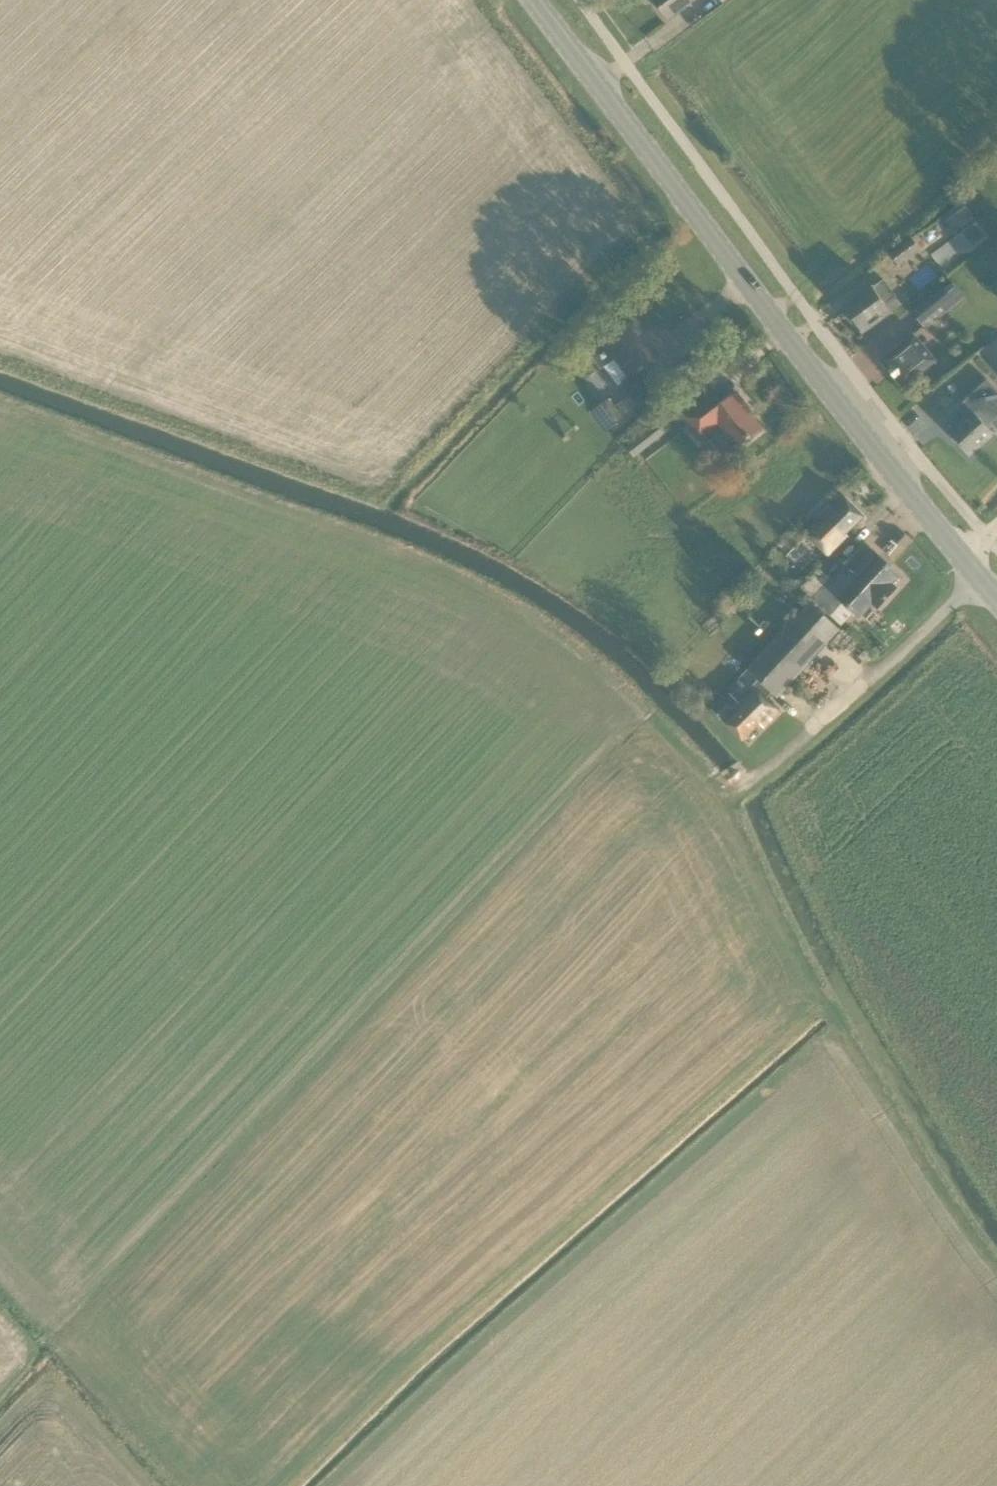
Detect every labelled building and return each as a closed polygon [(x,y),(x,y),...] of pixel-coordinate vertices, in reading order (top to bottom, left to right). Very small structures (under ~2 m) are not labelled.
[(669,19),(695,0),(655,0),(669,19)] [(944,214),(954,227),(973,213),(963,200),(944,214)] [(961,240),(974,231),(968,224),(956,233),(961,240)] [(945,252),(958,242),(953,235),(939,244),(945,252)] [(892,254),(900,266),(922,251),(914,239),(892,254)] [(846,308),(864,332),(892,311),(886,304),(897,296),(885,280),(874,287),(846,308)] [(923,288),(919,283),(912,282),(907,285),(914,294),(923,288)] [(911,310),(925,327),(956,301),(943,284),(911,310)] [(639,338),(643,333),(636,323),(630,326),(630,325),(605,343),(606,344),(596,351),(606,364),(615,357),(631,377),(624,382),(639,403),(655,391),(647,382),(654,377),(647,367),(656,360),(639,338)] [(882,361),(904,388),(937,360),(915,334),(911,338),(882,361)] [(976,413),(952,435),(970,455),(994,433),(989,427),(996,419),(996,386),(991,380),(967,403),(976,413)] [(724,404),(714,391),(682,416),(700,439),(720,423),(739,447),(761,431),(761,426),(746,407),(748,406),(738,393),(724,404)] [(610,398),(597,408),(612,428),(625,419),(610,398)] [(834,512),(829,508),(820,517),(821,519),(807,533),(830,556),(850,537),(847,534),(865,516),(848,499),(834,512)] [(878,608),(897,588),(892,584),(899,577),(875,552),(851,579),(840,569),(832,579),(813,600),(831,616),(844,602),(860,617),(873,603),(878,608)] [(832,579),(820,568),(801,589),(813,600),(832,579)] [(758,576),(754,581),(758,585),(762,581),(758,576)] [(736,613),(747,602),(737,592),(726,603),(736,613)] [(755,687),(740,702),(730,693),(719,704),(713,710),(719,716),(744,740),(761,723),(765,728),(781,712),(767,698),(773,692),(779,697),(841,629),(811,601),(748,669),(759,679),(753,685),(755,687)]
